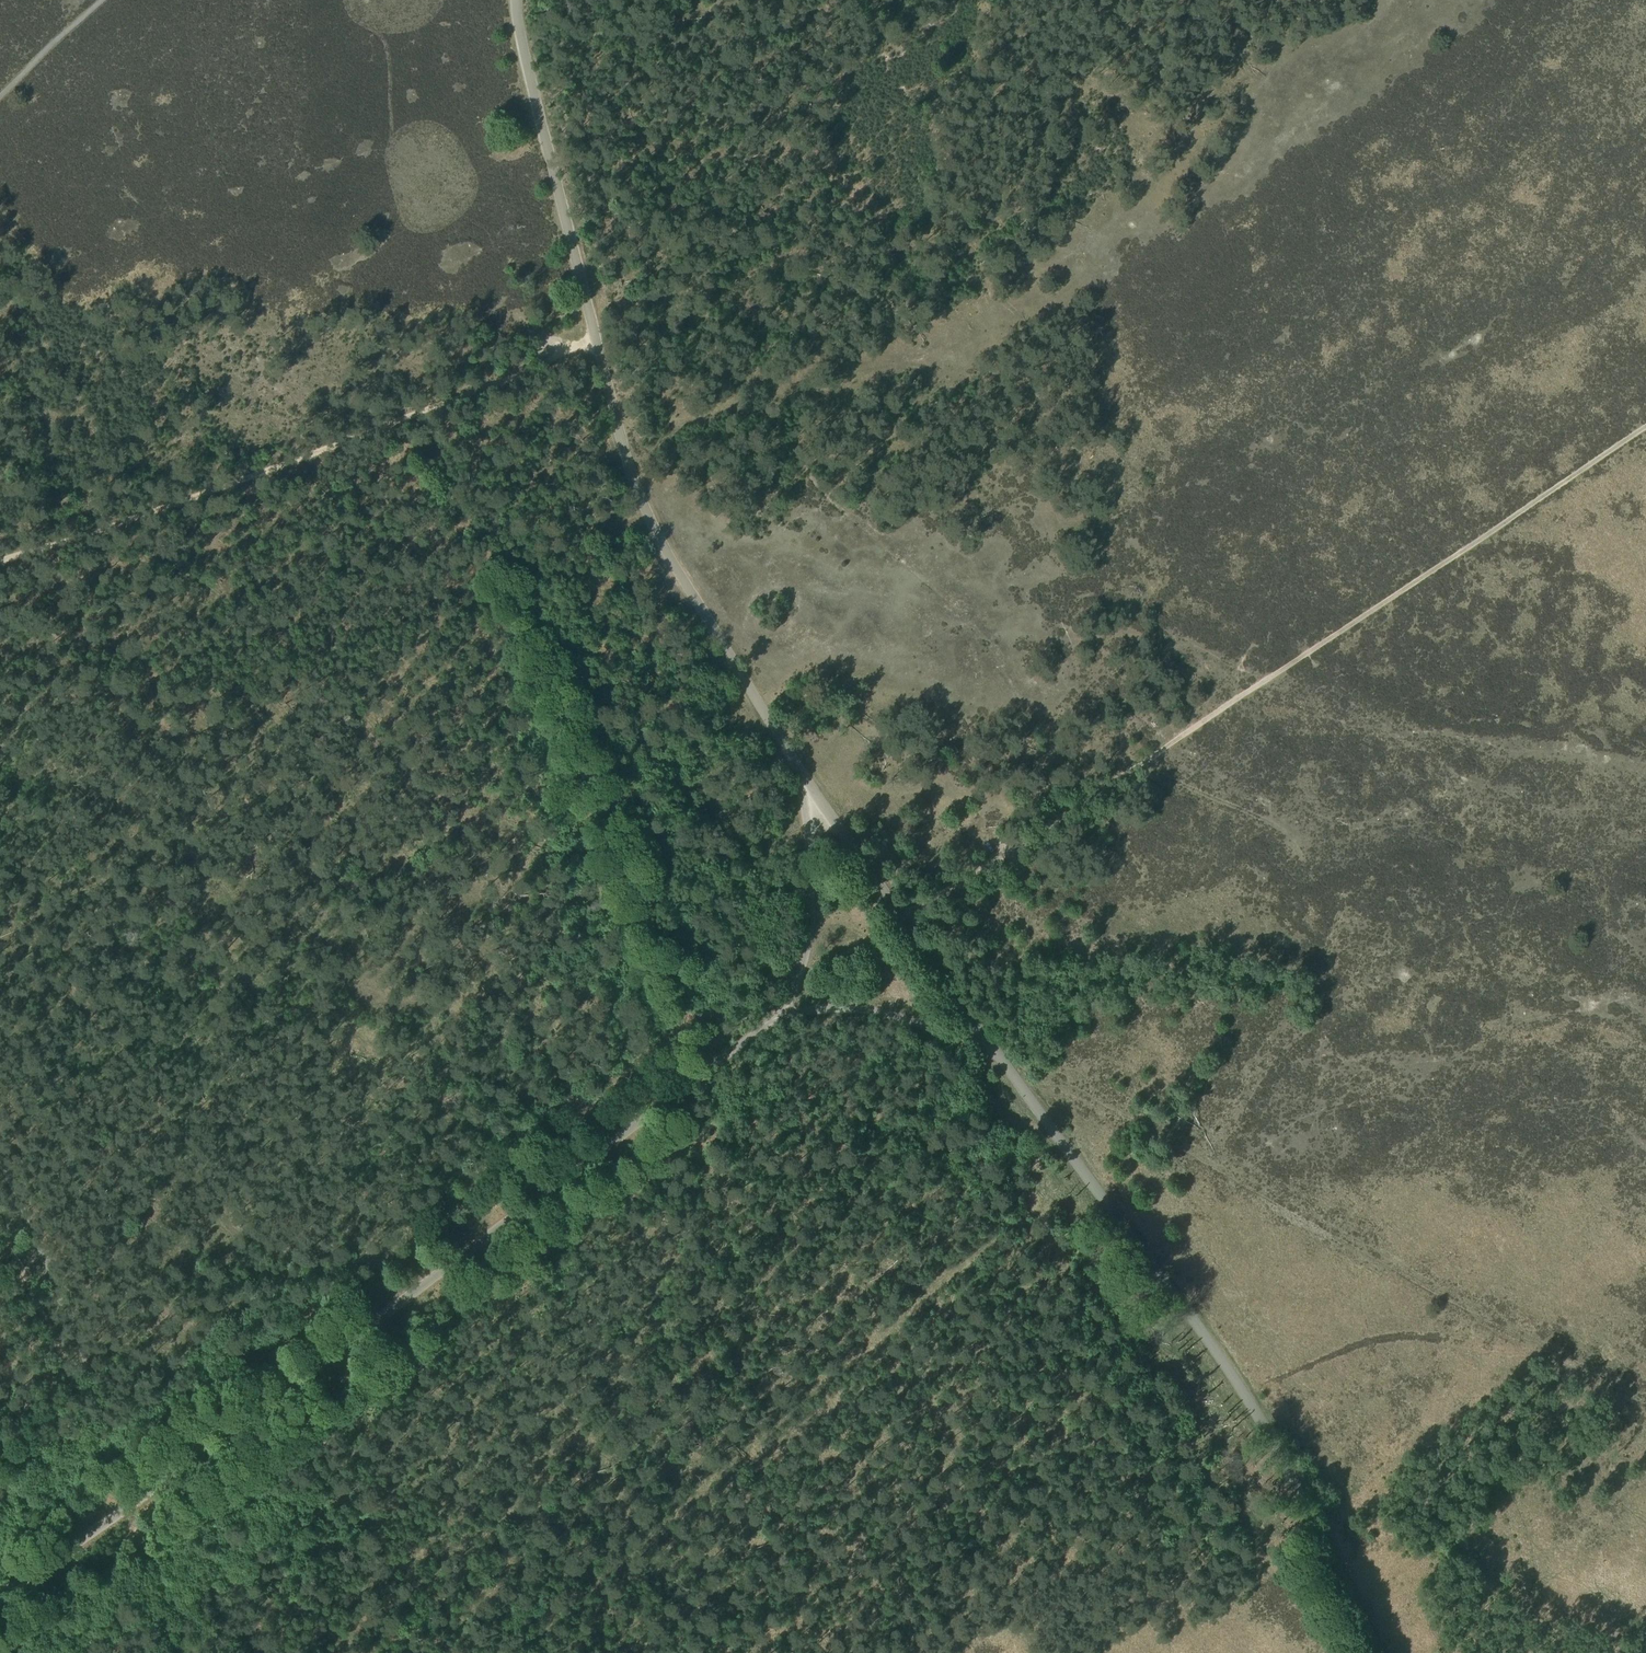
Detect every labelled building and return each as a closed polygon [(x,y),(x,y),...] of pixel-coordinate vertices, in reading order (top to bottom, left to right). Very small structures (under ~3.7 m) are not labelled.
[(248,490),(254,487),(252,480),(246,483),(248,490)]
